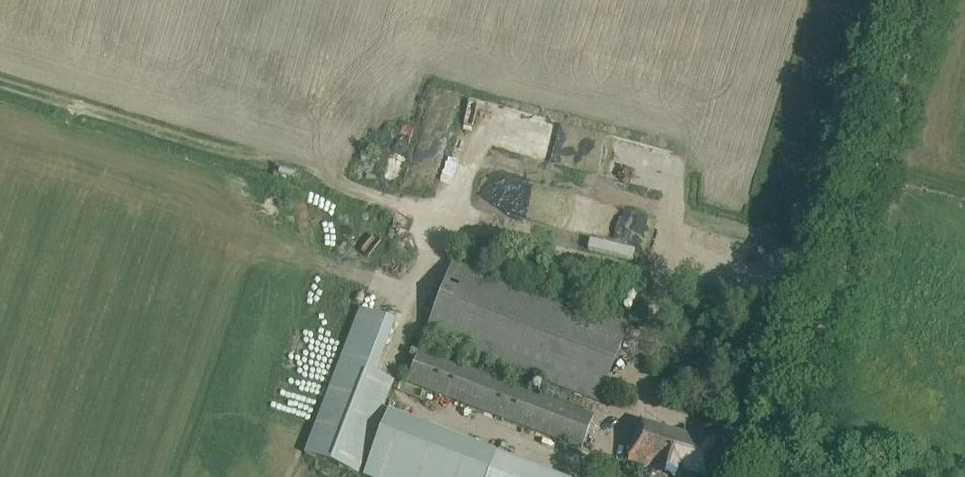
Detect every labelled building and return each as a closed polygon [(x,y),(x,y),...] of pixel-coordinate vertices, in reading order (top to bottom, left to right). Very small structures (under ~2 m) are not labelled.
[(429,162),(437,131),(421,127),(413,157),(429,162)] [(643,182),(648,158),(544,132),(538,157),(643,182)] [(589,238),(586,249),(632,261),(635,251),(589,238)] [(515,384),(420,349),(406,382),(581,449),(595,415),(533,390),(538,378),(600,402),(630,325),(454,256),(424,332),(520,370),(515,384)] [(382,316),(360,308),(305,455),(359,475),(394,381),(362,369),(382,316)] [(391,341),(379,337),(375,346),(388,351),(391,341)] [(389,414),(365,476),(559,476),(389,414)] [(637,476),(706,476),(716,445),(640,421),(625,467),(639,471),(637,476)]
